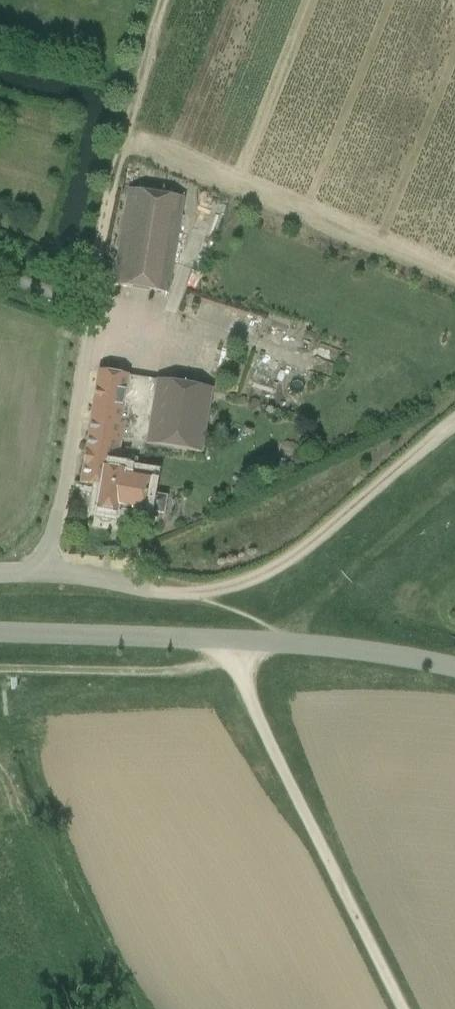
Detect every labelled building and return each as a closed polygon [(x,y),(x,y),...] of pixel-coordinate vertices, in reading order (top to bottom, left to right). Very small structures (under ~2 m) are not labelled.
[(185,200),(128,190),(112,287),(169,296),(185,200)] [(118,458),(119,457),(121,441),(147,445),(157,382),(99,372),(86,453),(118,459),(118,458)] [(212,391),(196,388),(157,382),(147,445),(202,455),(212,391)] [(118,459),(86,453),(80,485),(100,488),(97,511),(99,511),(98,515),(102,521),(108,522),(120,512),(129,459),(119,457),(118,458),(118,459)] [(290,468),(304,472),(308,457),(293,453),(290,468)] [(129,459),(120,512),(143,516),(145,509),(147,510),(147,512),(164,515),(166,498),(147,495),(150,478),(135,476),(137,460),(129,459)] [(158,574),(157,564),(147,565),(147,566),(148,573),(148,575),(158,574)]
